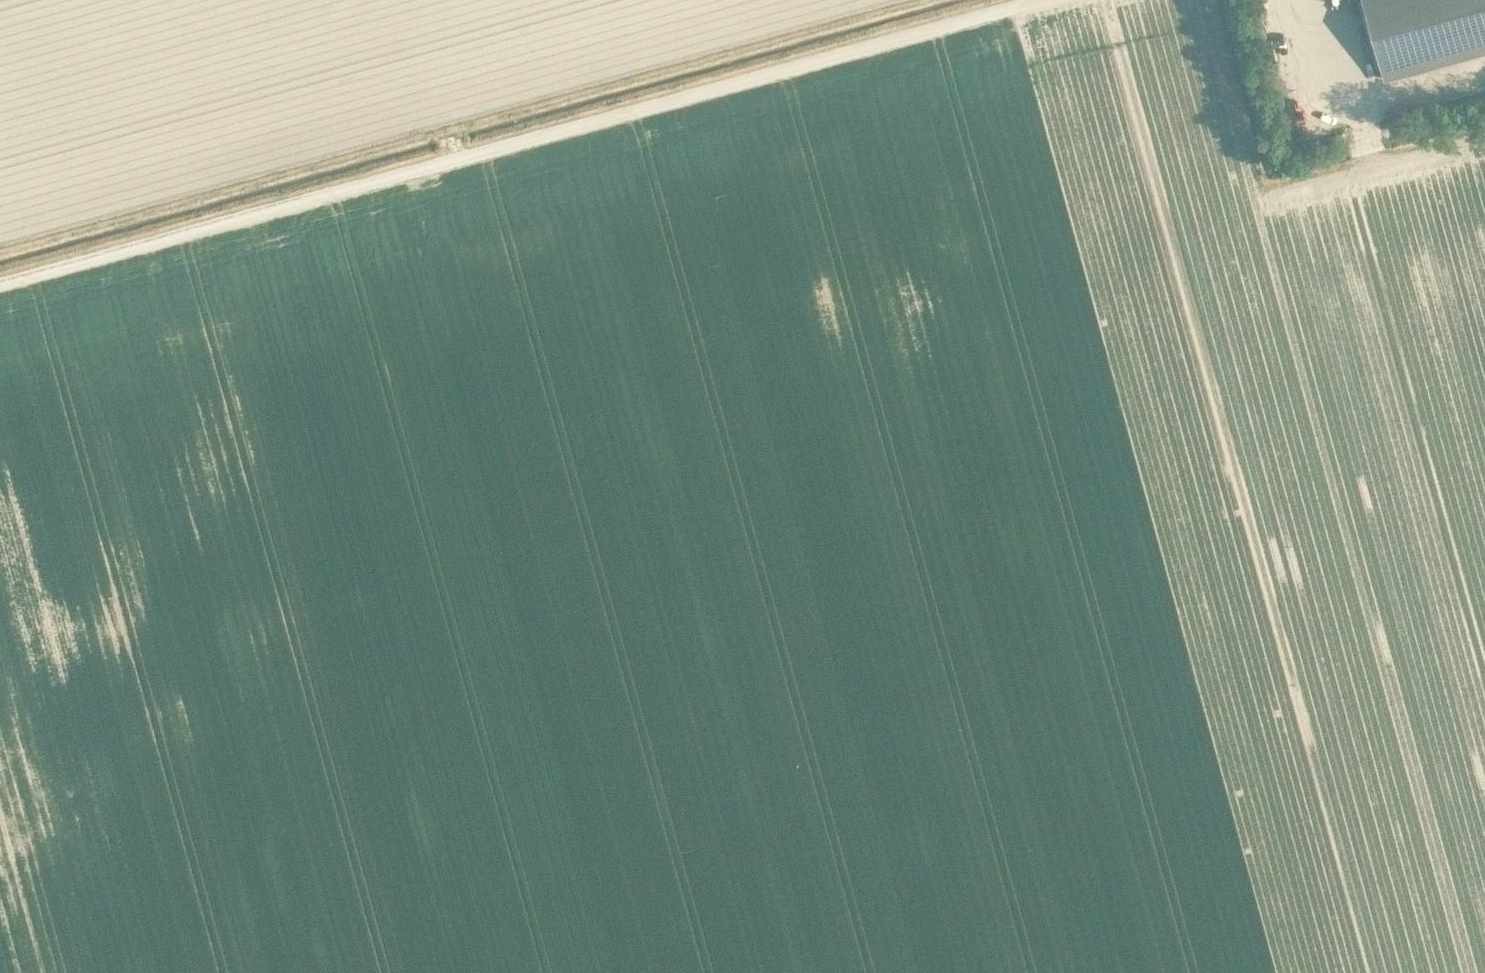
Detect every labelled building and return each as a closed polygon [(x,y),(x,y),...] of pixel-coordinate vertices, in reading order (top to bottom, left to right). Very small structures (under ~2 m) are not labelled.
[(1379,75),(1484,46),(1484,0),(1358,0),(1379,75)] [(1274,55),(1292,50),(1289,40),(1271,45),(1274,55)]
